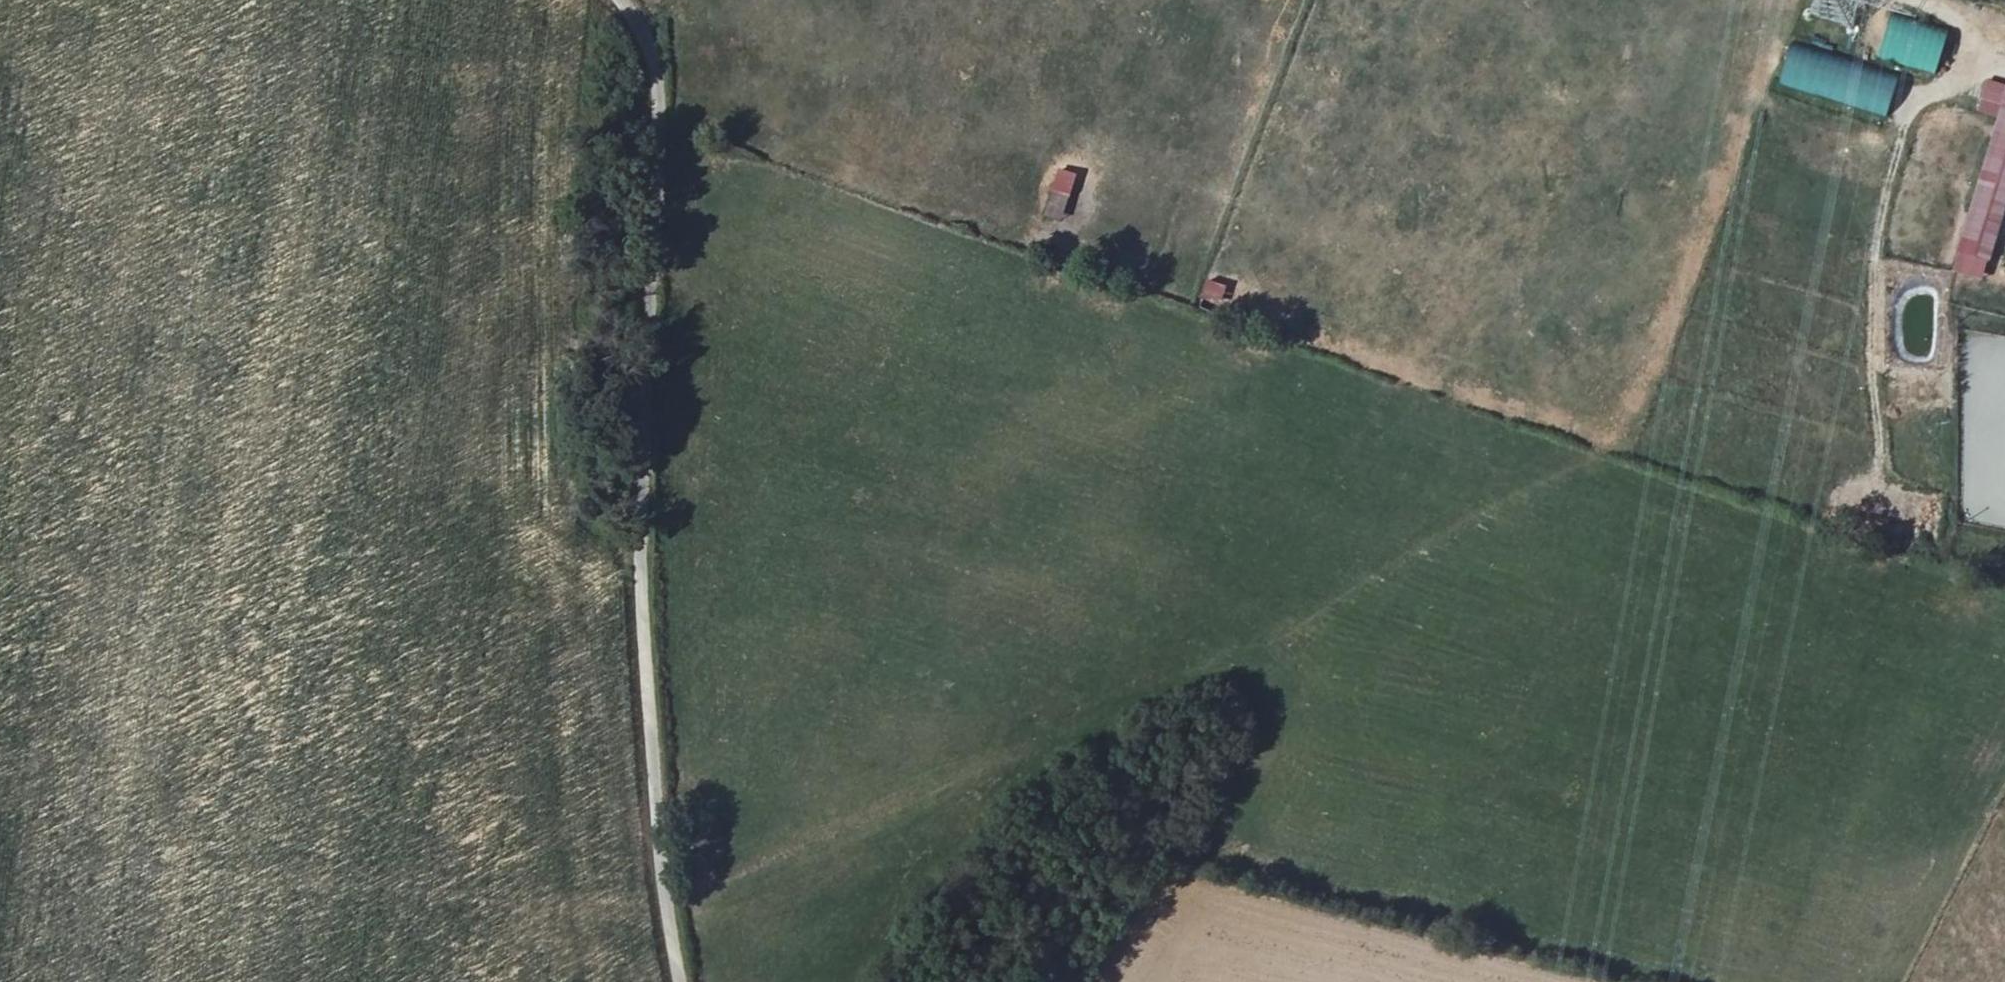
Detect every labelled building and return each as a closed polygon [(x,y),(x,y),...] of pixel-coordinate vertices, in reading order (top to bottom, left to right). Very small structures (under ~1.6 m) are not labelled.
[(1893,15),(1881,55),(1933,72),(1946,31),(1893,15)] [(1794,44),(1782,84),(1882,114),(1894,75),(1794,44)] [(2004,100),(2004,86),(1987,80),(1978,109),(2000,115),(2004,100)] [(2004,205),(2004,100),(2000,115),(1960,250),(1989,259),(2004,205)] [(1058,167),(1042,215),(1061,221),(1077,173),(1058,167)] [(1198,310),(1219,314),(1225,283),(1204,279),(1198,310)]
